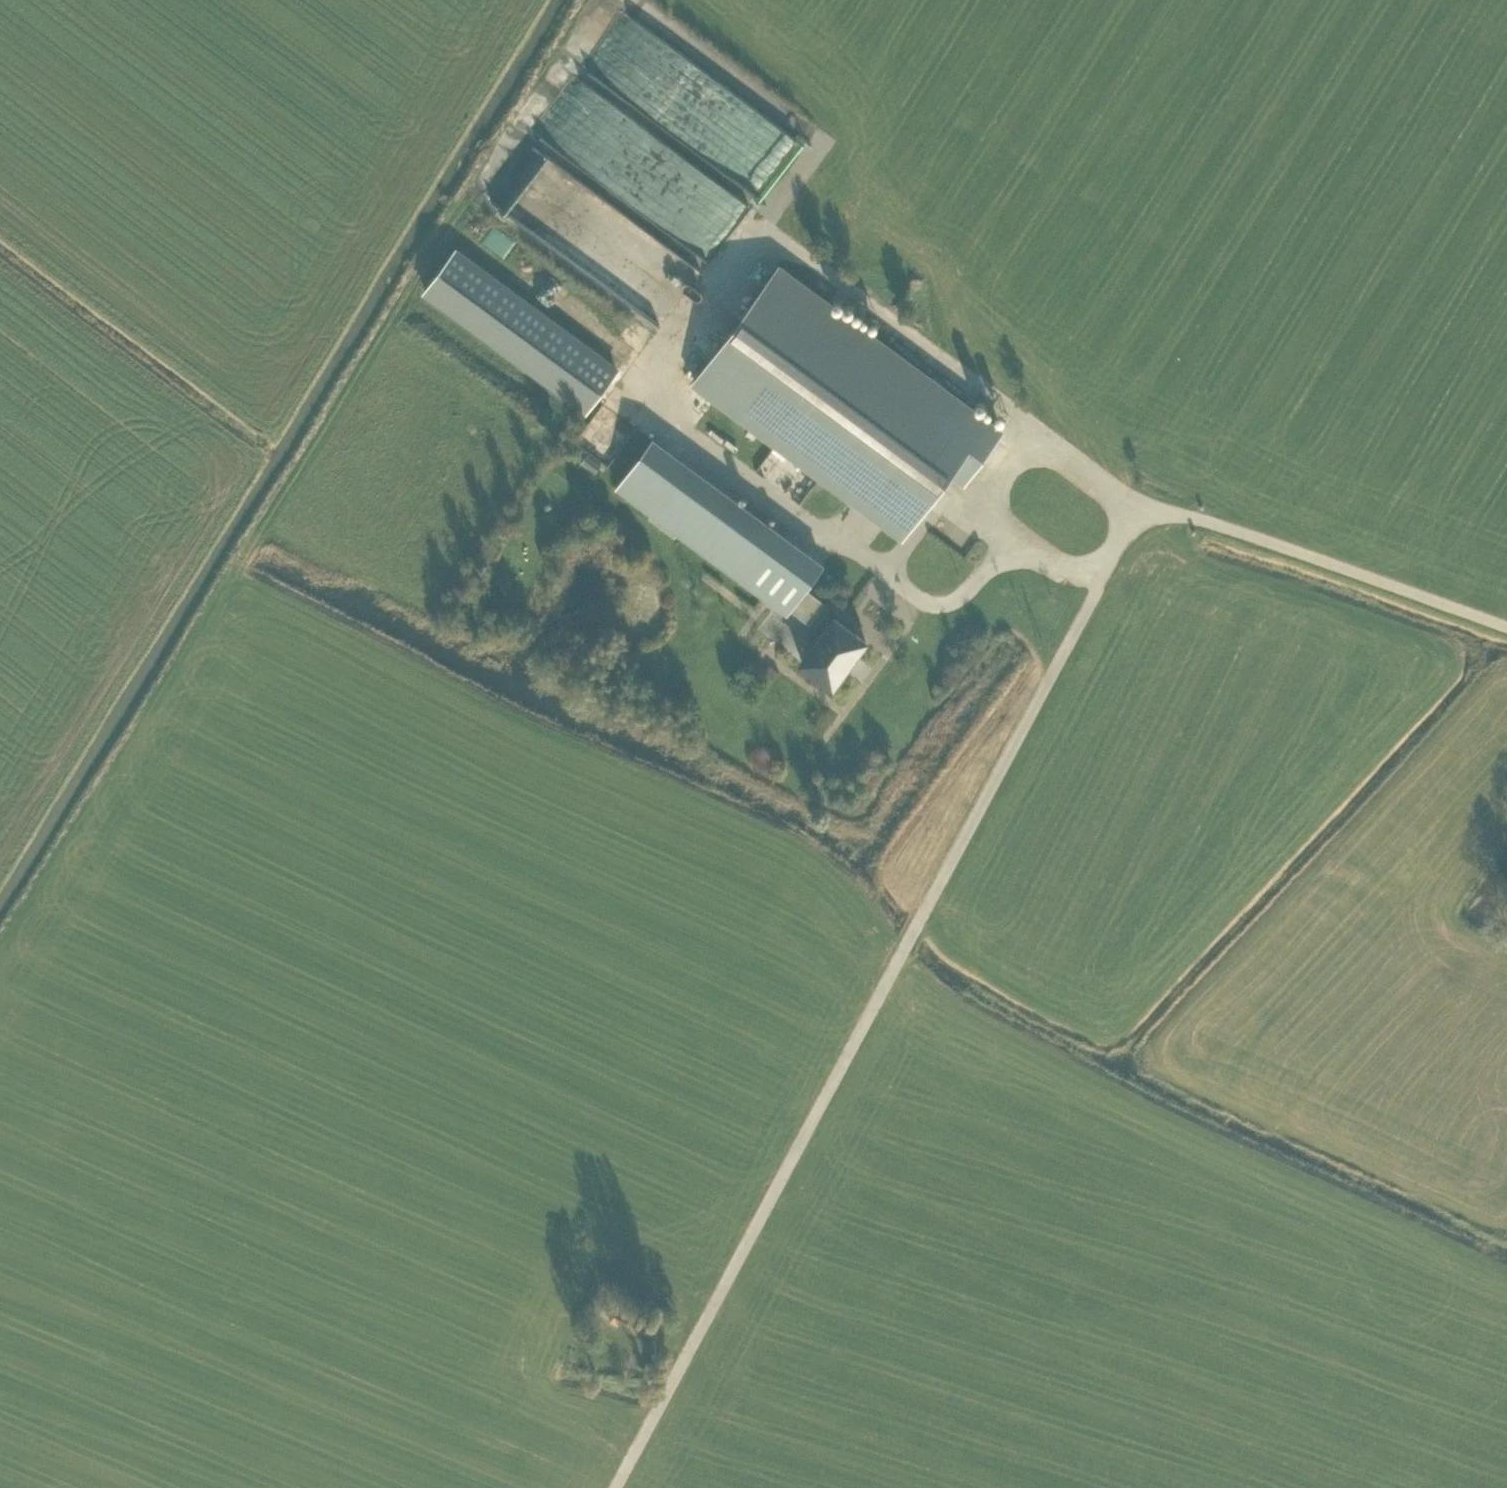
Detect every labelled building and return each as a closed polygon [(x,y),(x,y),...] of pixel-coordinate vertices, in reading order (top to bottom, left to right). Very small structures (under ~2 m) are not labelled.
[(593,114),(615,128),(626,111),(607,98),(610,94),(583,76),(573,93),(597,108),(593,114)] [(540,136),(531,154),(570,173),(572,171),(579,174),(587,159),(540,136)] [(496,220),(483,237),(506,255),(520,239),(496,220)] [(614,369),(455,251),(425,291),(584,409),(614,369)] [(778,267),(695,380),(904,534),(952,469),(967,480),(1002,432),(778,267)] [(854,656),(866,640),(841,621),(848,611),(831,599),(828,603),(806,587),(823,564),(652,438),(617,486),(788,612),(791,608),(824,632),(802,661),(833,684),(845,668),(847,670),(856,658),(854,656)] [(595,471),(602,462),(588,452),(581,462),(595,471)] [(825,577),(829,581),(833,576),(828,573),(825,577)] [(620,1298),(618,1303),(609,1299),(602,1314),(637,1330),(639,1326),(647,1330),(654,1315),(620,1298)]
